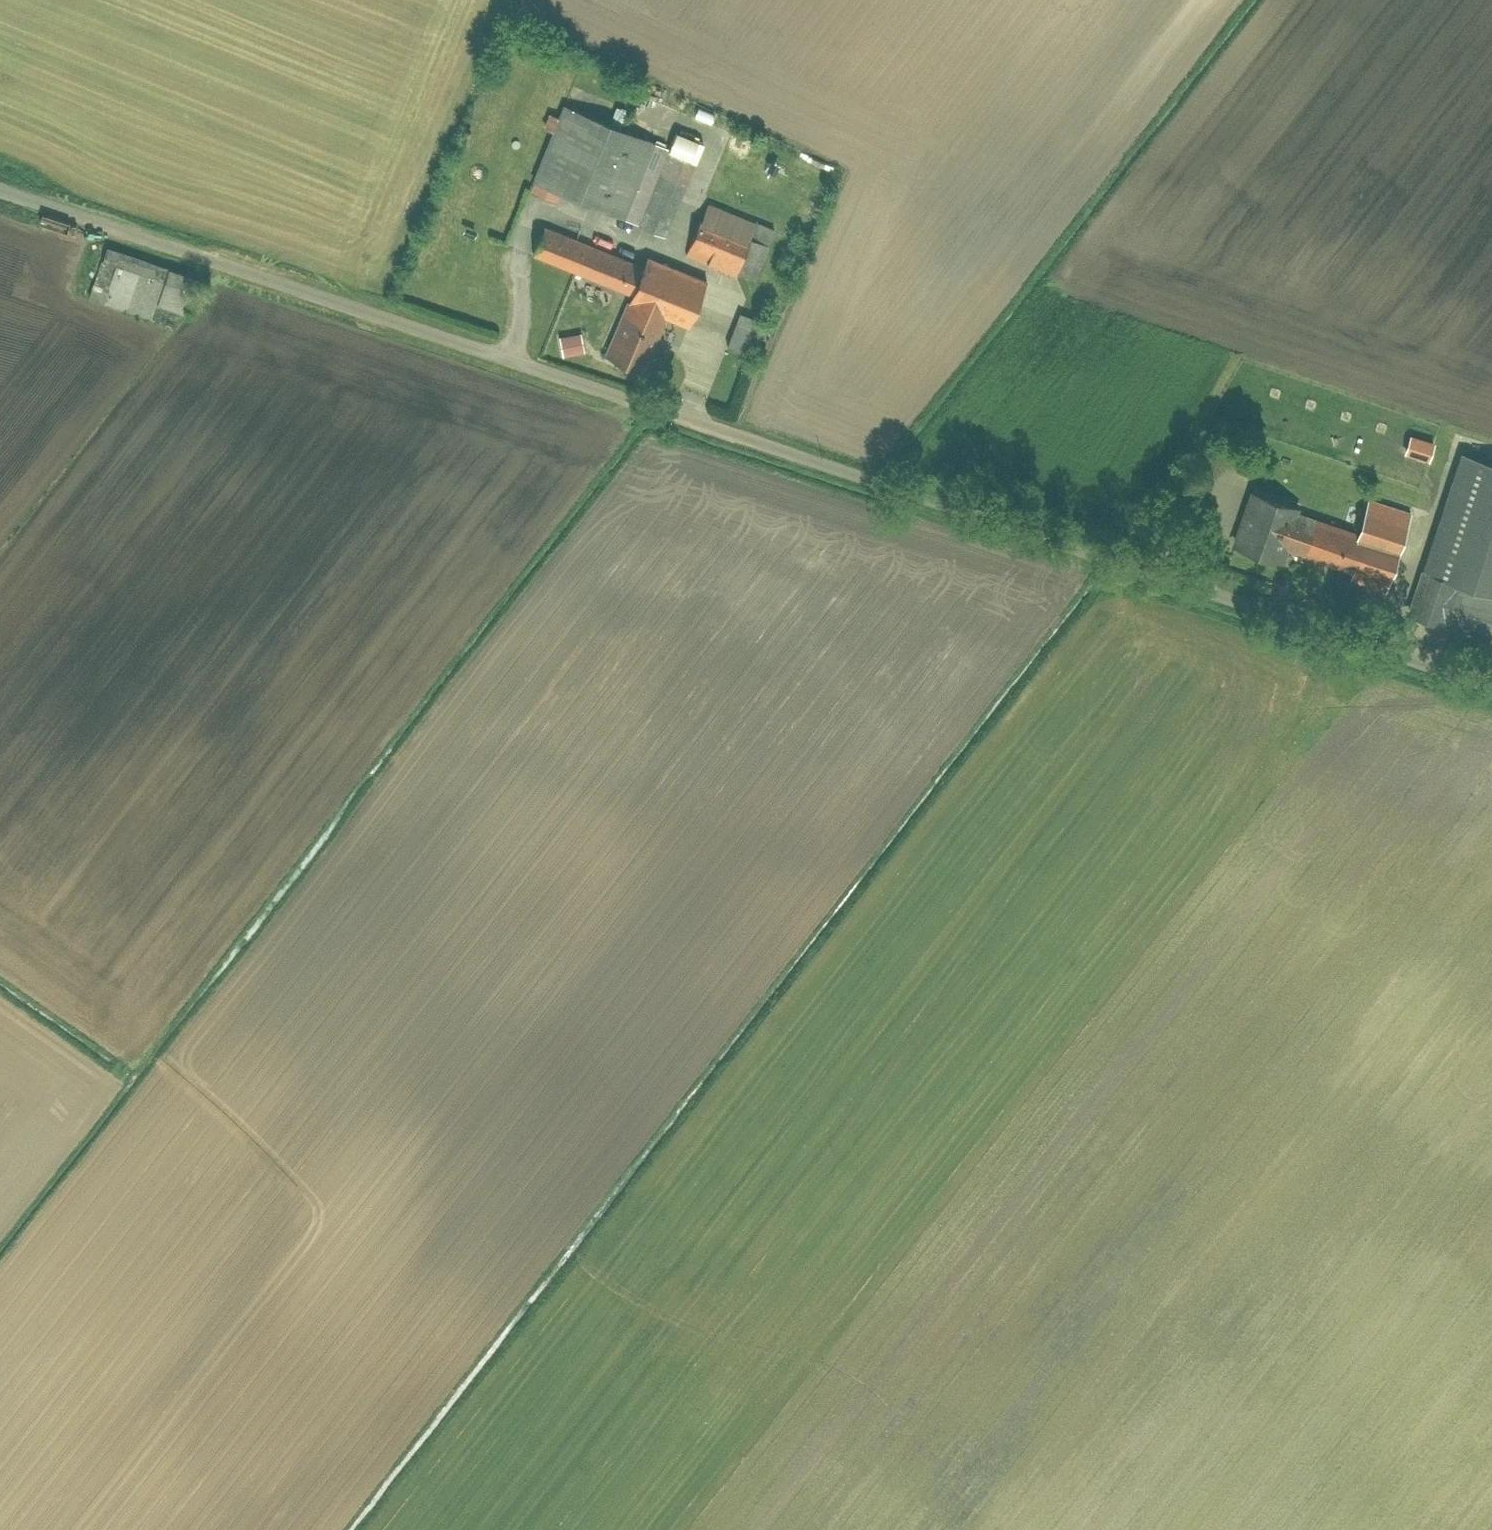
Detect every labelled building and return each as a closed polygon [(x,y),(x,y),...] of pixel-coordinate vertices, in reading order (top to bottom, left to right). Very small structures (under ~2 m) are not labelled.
[(565,106),(535,187),(671,237),(701,156),(565,106)] [(709,209),(689,251),(740,274),(759,231),(709,209)] [(654,376),(681,310),(697,317),(711,283),(551,218),(537,252),(639,294),(612,359),(654,376)] [(175,271),(112,246),(92,297),(155,322),(161,306),(175,271)] [(203,283),(175,271),(161,306),(190,317),(203,283)] [(754,304),(732,350),(758,362),(780,317),(754,304)] [(563,335),(567,356),(590,352),(587,331),(563,335)] [(1416,614),(1490,638),(1491,639),(1491,465),(1467,457),(1416,614)] [(1360,532),(1299,514),(1302,504),(1253,489),(1235,548),(1285,563),(1287,554),(1394,586),(1414,519),(1367,505),(1360,532)]
